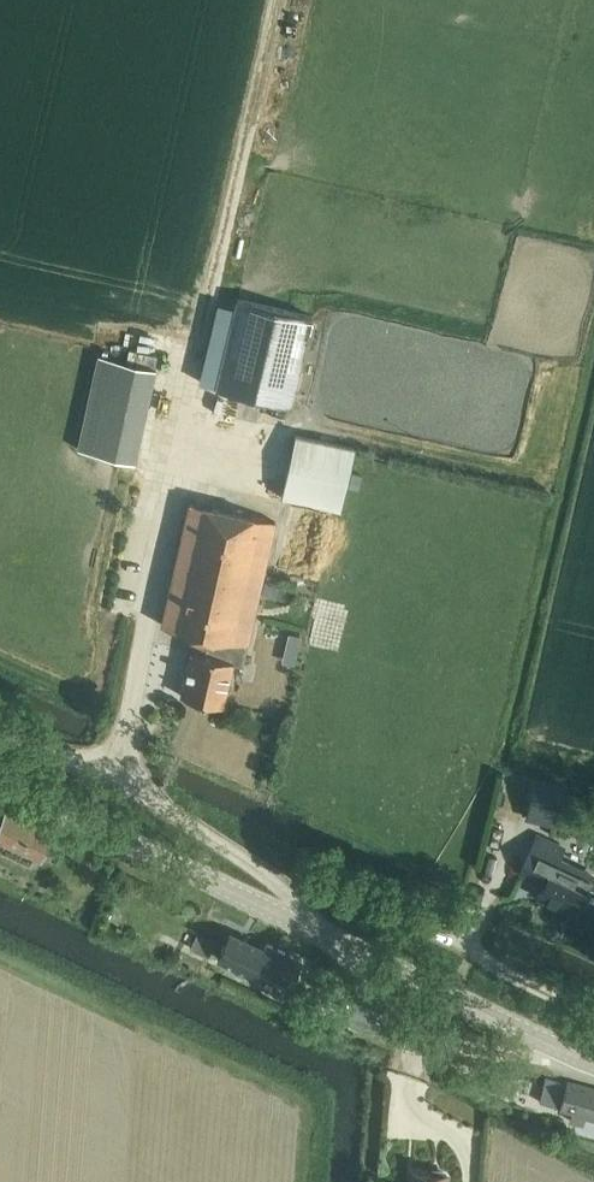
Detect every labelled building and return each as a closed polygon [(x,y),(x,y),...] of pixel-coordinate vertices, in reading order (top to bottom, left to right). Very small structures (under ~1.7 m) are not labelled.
[(219,302),(200,383),(291,404),(313,315),(289,309),(239,297),(237,296),(235,306),(219,302)] [(76,448),(135,461),(155,369),(96,356),(76,448)] [(337,506),(341,507),(352,456),(355,445),(306,435),(295,432),(282,495),(337,506)] [(190,649),(180,693),(224,703),(234,661),(244,664),(277,520),(189,499),(161,622),(210,634),(205,653),(190,649)] [(267,575),(262,596),(286,602),(291,582),(267,575)] [(289,634),(286,648),(292,650),(289,664),(295,665),(302,637),(289,634)] [(536,775),(524,817),(557,826),(568,784),(536,775)] [(41,857),(52,832),(7,811),(0,808),(0,838),(41,857)] [(521,867),(543,878),(537,891),(577,910),(593,874),(559,858),(564,847),(536,834),(521,867)] [(198,929),(190,944),(211,954),(218,939),(198,929)] [(231,930),(216,963),(251,980),(257,968),(290,983),(302,957),(267,940),(264,946),(231,930)] [(540,1101),(574,1111),(571,1120),(583,1124),(586,1114),(593,1116),(593,1088),(568,1080),(567,1083),(547,1077),(540,1101)] [(447,1175),(412,1172),(412,1181),(447,1181),(447,1175)]
